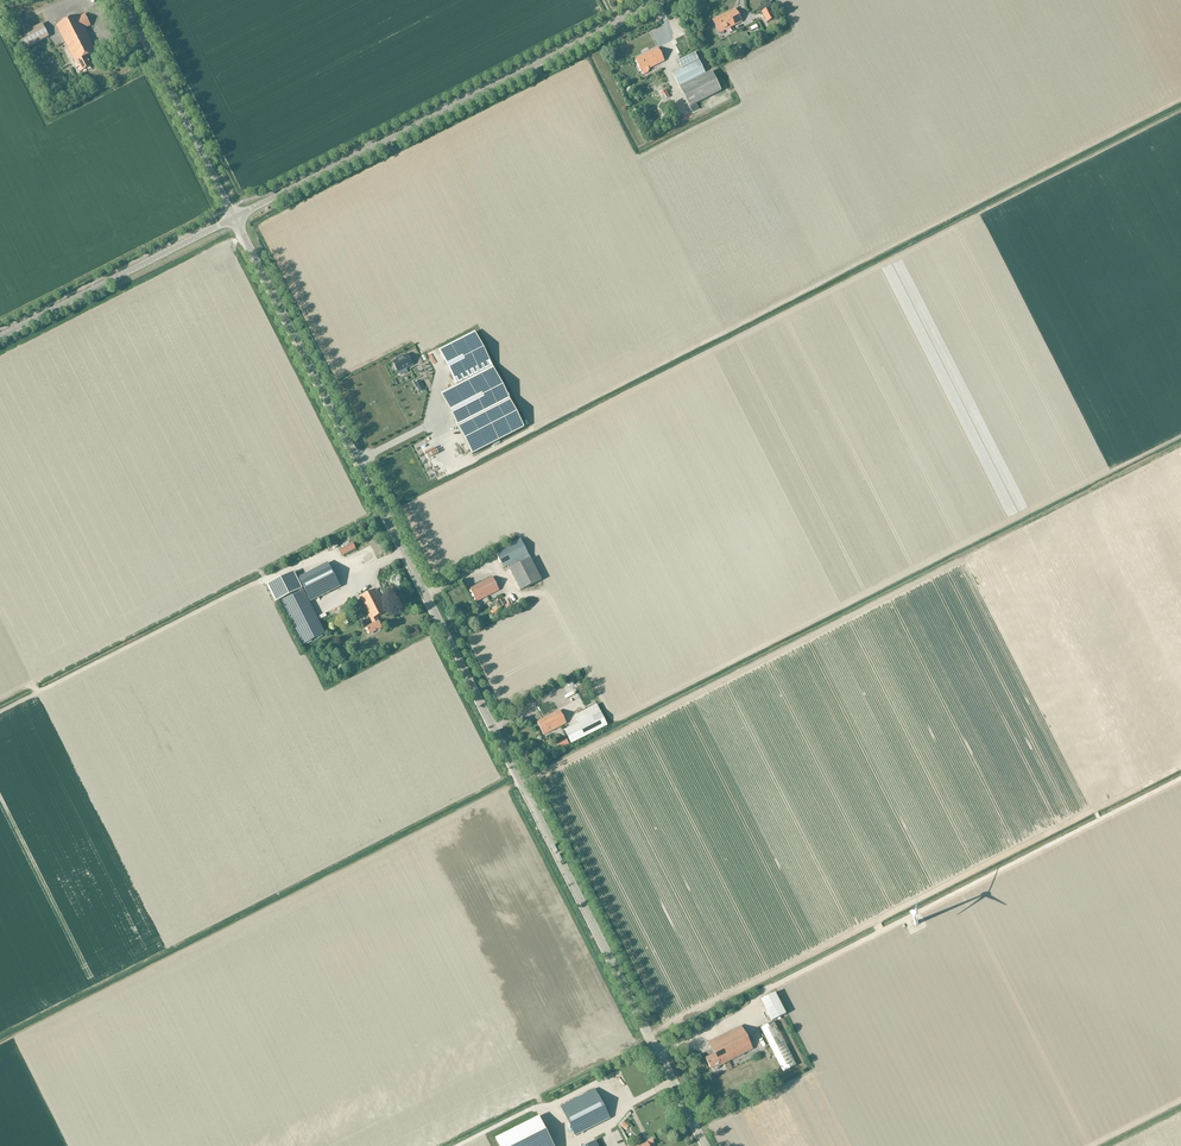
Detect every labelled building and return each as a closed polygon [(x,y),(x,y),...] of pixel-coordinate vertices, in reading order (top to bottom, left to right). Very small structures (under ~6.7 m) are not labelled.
[(769,8),(762,12),(767,22),(775,19),(769,8)] [(713,20),(719,33),(720,33),(721,34),(722,34),(724,33),(725,32),(724,31),(742,22),(736,9),(713,20)] [(85,29),(91,25),(85,14),(79,17),(78,15),(56,26),(78,68),(79,67),(82,72),(92,67),(87,57),(96,52),(85,29)] [(12,22),(16,29),(24,25),(20,17),(12,22)] [(16,37),(23,50),(49,37),(42,24),(16,37)] [(649,71),(649,69),(665,61),(658,48),(635,59),(642,73),(643,75),(649,73),(648,71),(649,71)] [(682,68),(672,73),(679,87),(690,107),(692,111),(698,108),(696,104),(721,91),(712,71),(706,74),(695,52),(694,53),(681,59),(678,60),(682,68)] [(472,455),(524,428),(475,332),(438,351),(456,386),(441,393),(472,455)] [(396,360),(393,362),(398,372),(405,369),(407,372),(406,368),(413,365),(407,354),(404,356),(403,355),(396,359),(396,360)] [(421,380),(415,382),(421,393),(426,390),(421,380)] [(530,559),(529,556),(521,539),(495,552),(504,569),(508,567),(509,569),(520,591),(542,580),(531,559),(530,559)] [(339,549),(342,556),(355,549),(352,543),(339,549)] [(298,578),(310,602),(340,587),(328,563),(298,578)] [(302,590),(294,572),(267,585),(276,603),(302,590)] [(470,589),(476,602),(499,590),(493,578),(470,589)] [(382,628),(377,616),(387,612),(376,589),(359,598),(372,623),(365,626),(369,634),(382,628)] [(325,634),(306,598),(303,591),(282,601),(304,645),(325,634)] [(578,723),(564,730),(571,743),(607,725),(600,712),(597,706),(575,717),(578,723)] [(538,722),(544,735),(566,723),(560,711),(538,722)] [(761,1000),(772,1021),(786,1014),(775,993),(761,1000)] [(760,1028),(782,1071),(796,1065),(774,1022),(760,1028)] [(752,1050),(741,1028),(740,1026),(708,1042),(714,1053),(705,1058),(711,1069),(712,1069),(714,1070),(716,1070),(718,1069),(719,1067),(719,1066),(752,1050)] [(560,1106),(576,1137),(609,1120),(593,1089),(560,1106)] [(539,1117),(495,1139),(499,1145),(554,1145),(539,1117)]
